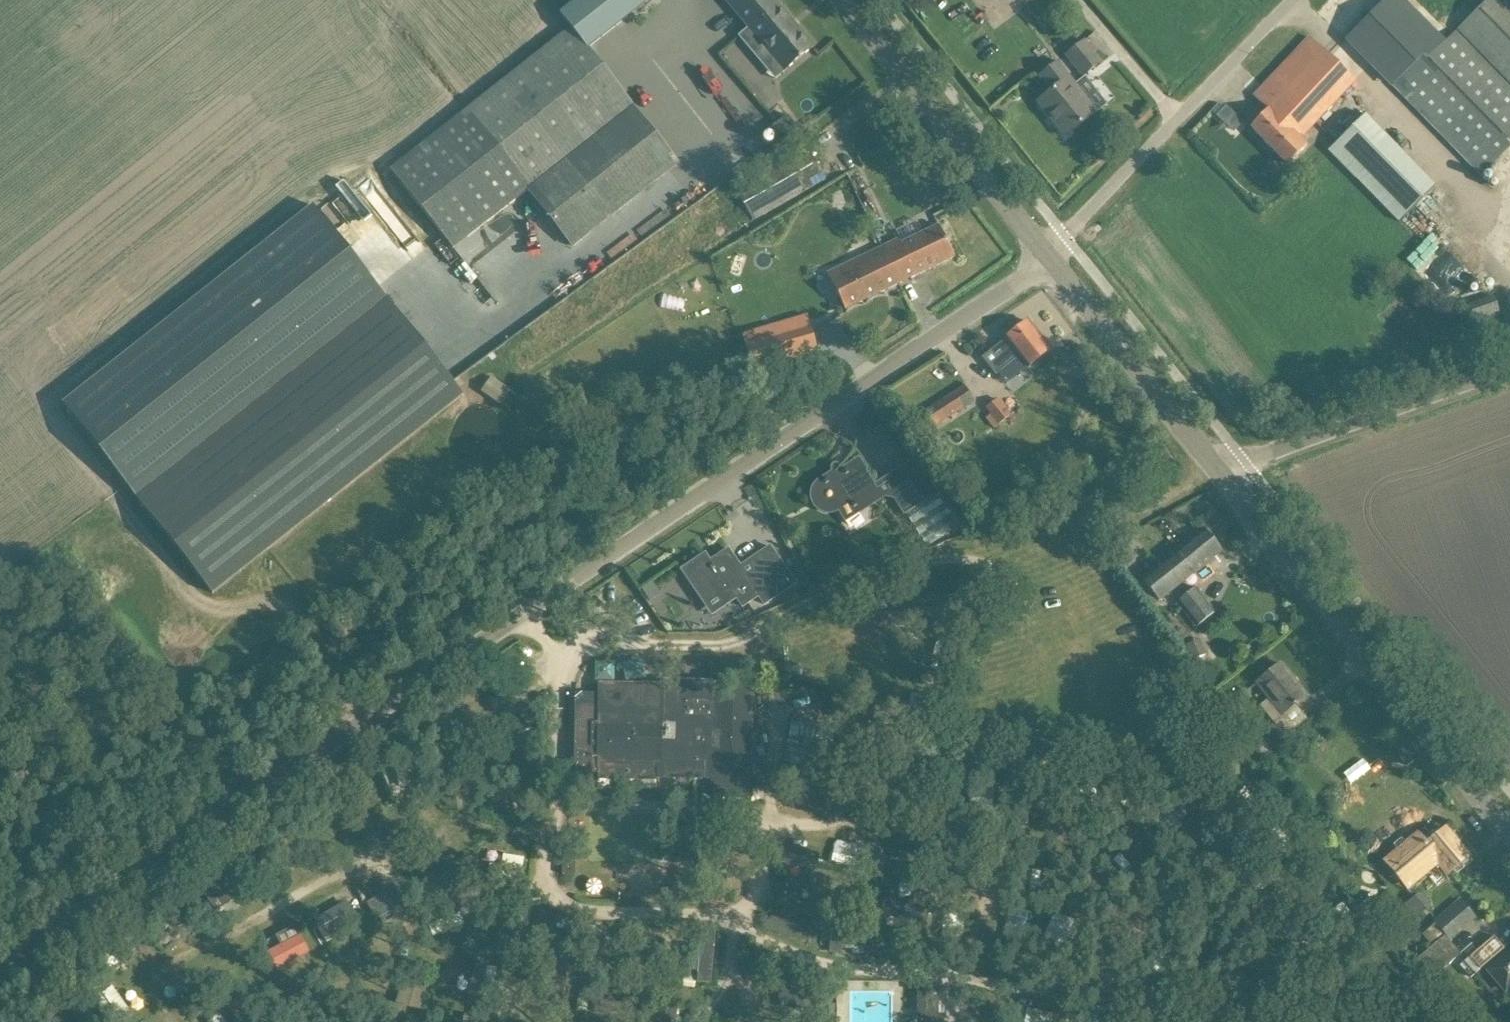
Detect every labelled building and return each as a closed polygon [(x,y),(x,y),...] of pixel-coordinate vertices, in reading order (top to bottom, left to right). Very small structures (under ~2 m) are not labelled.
[(561,13),(571,27),(391,169),(454,249),(527,191),(572,249),(679,164),(588,48),(649,0),(578,0),(561,13)] [(773,56),(785,71),(814,46),(775,0),(725,0),(749,28),(746,30),(756,43),(750,48),(763,65),(773,56)] [(1442,44),(1399,0),(1385,0),(1347,38),(1482,175),(1509,147),(1509,0),(1487,0),(1442,44)] [(1287,165),(1302,151),(1306,147),(1299,139),(1355,80),(1310,37),(1254,96),(1268,109),(1251,127),(1287,165)] [(1083,76),(1101,62),(1085,41),(1066,54),(1083,76)] [(1065,137),(1092,115),(1071,89),(1076,86),(1057,62),(1040,76),(1052,91),(1038,102),(1065,137)] [(1210,114),(1234,136),(1247,122),(1222,100),(1210,114)] [(1330,148),(1401,222),(1440,185),(1370,111),(1330,148)] [(787,138),(797,131),(786,116),(776,124),(787,138)] [(770,128),(780,143),(787,138),(776,124),(770,128)] [(753,220),(826,178),(810,151),(737,192),(753,220)] [(62,403),(137,497),(214,594),(464,393),(386,296),(313,205),(62,403)] [(954,257),(939,225),(901,243),(899,239),(881,247),(828,274),(837,292),(845,310),(954,257)] [(1474,320),(1499,312),(1494,297),(1468,306),(1474,320)] [(1026,369),(1050,349),(1028,321),(983,358),(996,375),(1017,358),(1026,369)] [(788,335),(745,347),(751,367),(793,356),(788,335)] [(511,389),(493,376),(485,387),(503,401),(511,389)] [(933,427),(974,401),(965,385),(923,412),(933,427)] [(998,425),(1011,415),(998,398),(985,408),(998,425)] [(875,486),(869,477),(858,460),(821,483),(820,484),(818,486),(817,487),(816,489),(815,491),(815,493),(815,495),(815,497),(815,499),(816,501),(817,503),(819,505),(820,506),(822,507),(824,508),(826,508),(828,509),(830,509),(832,508),(834,508),(835,507),(837,506),(848,522),(884,498),(894,500),(904,516),(906,515),(928,548),(964,524),(915,462),(903,469),(875,486)] [(1142,579),(1153,592),(1160,601),(1222,551),(1204,528),(1154,569),(1142,579)] [(705,554),(681,569),(706,605),(704,601),(718,592),(727,605),(737,598),(743,607),(758,597),(764,605),(796,584),(769,545),(740,565),(729,549),(710,561),(705,554)] [(660,593),(652,581),(641,588),(649,600),(660,593)] [(1197,628),(1216,613),(1196,587),(1177,602),(1197,628)] [(1260,705),(1274,725),(1282,719),(1284,717),(1282,714),(1306,696),(1280,664),(1257,683),(1269,698),(1260,705)] [(752,761),(753,682),(662,680),(662,686),(598,684),(598,687),(593,687),(593,694),(598,694),(598,702),(576,701),(575,772),(598,773),(598,778),(711,779),(711,796),(751,797),(752,772),(764,772),(765,761),(752,761)] [(1270,751),(1293,732),(1282,719),(1274,725),(1259,737),(1270,751)] [(1469,856),(1445,828),(1427,844),(1418,834),(1386,862),(1408,888),(1438,862),(1448,874),(1469,856)] [(868,871),(880,874),(882,864),(870,861),(868,871)] [(908,867),(894,864),(892,873),(906,876),(908,867)] [(914,903),(884,900),(882,914),(909,917),(908,923),(913,923),(911,938),(926,940),(931,895),(915,893),(914,903)] [(1409,923),(1429,906),(1419,894),(1399,911),(1409,923)] [(349,900),(315,917),(327,942),(361,925),(349,900)] [(1450,939),(1475,917),(1461,901),(1423,934),(1433,945),(1444,935),(1445,934),(1450,939)] [(1433,945),(1416,960),(1432,978),(1460,954),(1444,935),(1433,945)] [(1509,987),(1509,952),(1488,970),(1506,990),(1509,987)] [(1050,1010),(1025,1010),(1025,1021),(1050,1021),(1050,1010)] [(210,1020),(211,1021),(227,1021),(221,1013),(210,1020)]
